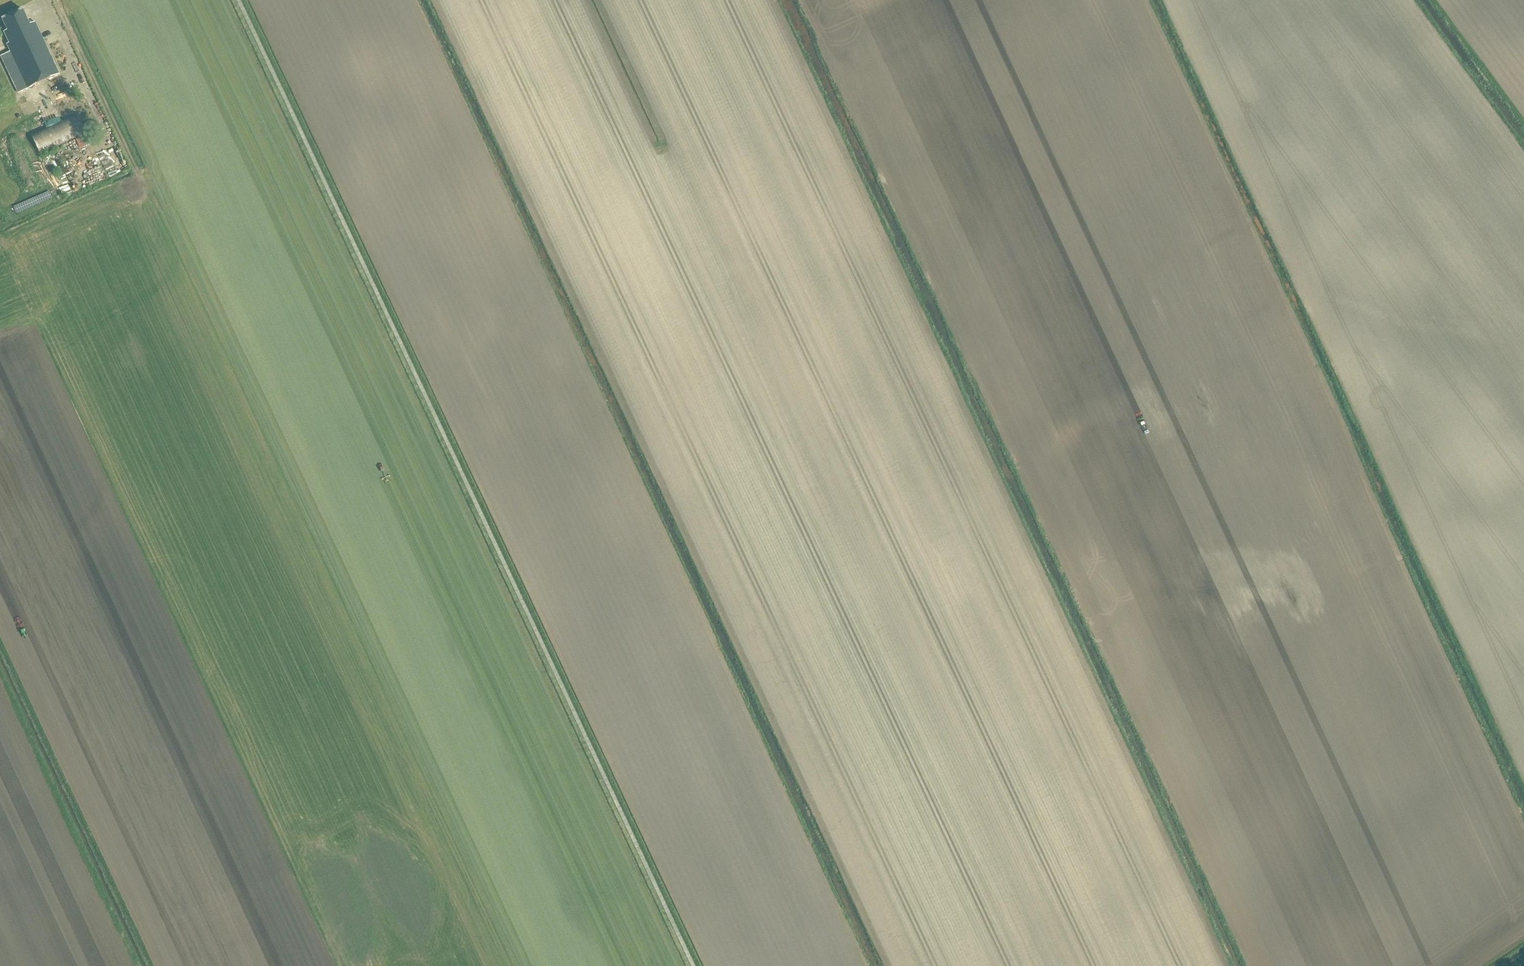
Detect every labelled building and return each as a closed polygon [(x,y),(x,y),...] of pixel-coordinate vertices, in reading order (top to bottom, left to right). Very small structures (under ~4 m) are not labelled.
[(3,20),(8,31),(4,33),(9,44),(8,44),(11,52),(28,90),(60,75),(36,23),(30,25),(23,11),(3,20)] [(87,133),(78,113),(31,135),(40,155),(87,133)]
